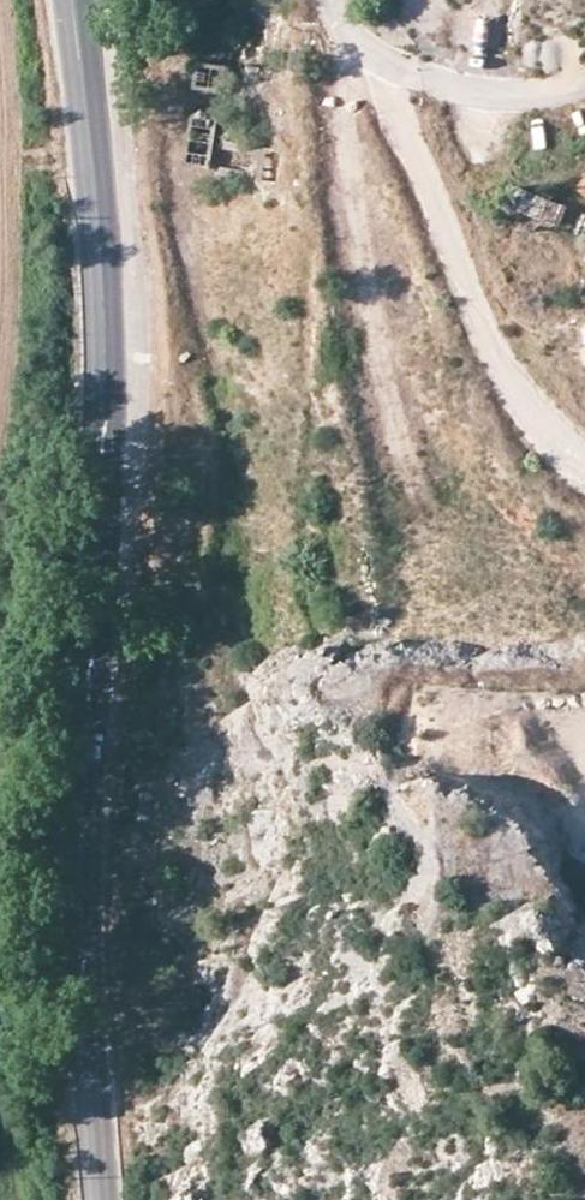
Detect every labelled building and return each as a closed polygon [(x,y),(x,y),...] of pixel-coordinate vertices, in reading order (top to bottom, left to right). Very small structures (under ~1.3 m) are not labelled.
[(547,4),(543,16),(571,26),(575,14),(547,4)] [(305,52),(293,52),(290,71),(304,72),(305,52)] [(299,118),(276,115),(274,129),(296,133),(299,118)] [(574,188),(584,197),(584,174),(574,188)] [(535,220),(560,219),(560,201),(535,202),(535,220)]
